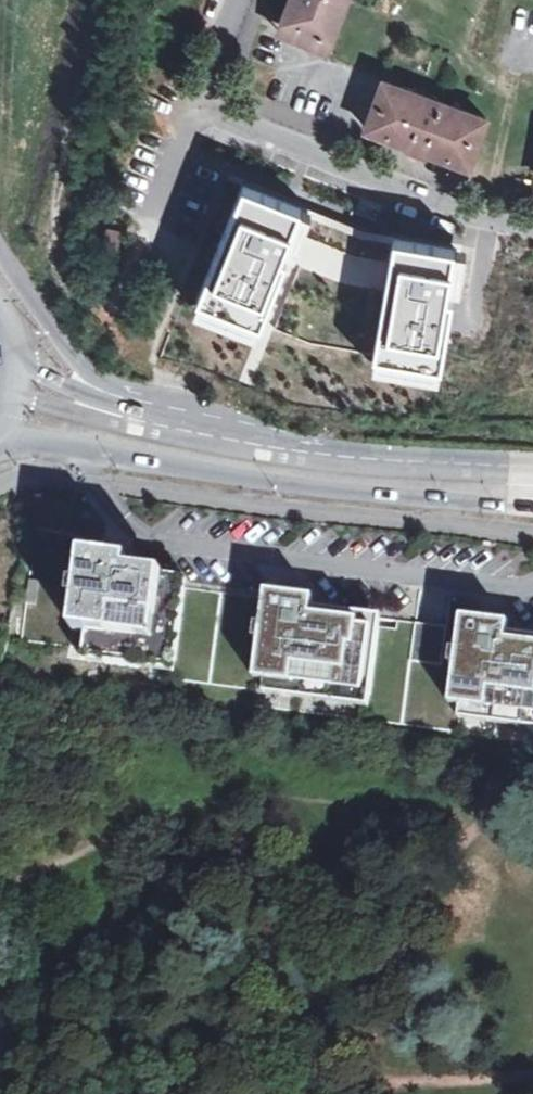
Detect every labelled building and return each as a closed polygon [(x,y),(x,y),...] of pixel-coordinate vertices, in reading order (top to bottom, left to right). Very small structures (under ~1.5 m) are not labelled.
[(278,31),(326,50),(346,0),(290,0),(278,31)] [(409,147),(425,153),(426,149),(469,165),(487,117),(384,80),(366,127),(410,143),(409,147)] [(258,333),(262,322),(300,209),(300,206),(244,185),(195,308),(258,333)] [(377,352),(396,242),(363,235),(300,209),(262,322),(312,343),(377,352)] [(397,237),(377,352),(375,365),(441,377),(450,321),(454,298),(448,296),(455,248),(397,237)] [(104,246),(99,263),(116,268),(121,251),(104,246)] [(130,563),(86,557),(82,588),(88,595),(80,600),(76,633),(89,635),(87,650),(110,652),(109,664),(142,668),(144,656),(173,659),(180,589),(162,587),(164,575),(129,571),(130,563)] [(30,582),(28,605),(38,607),(41,583),(30,582)] [(255,681),(363,697),(373,632),(358,630),(360,617),(314,610),(315,600),(268,594),(263,628),(268,635),(261,640),(255,681)] [(532,716),(532,637),(510,634),(511,624),(464,619),(460,654),(465,660),(458,666),(453,707),(532,716)] [(449,628),(418,624),(414,655),(446,659),(449,628)]
